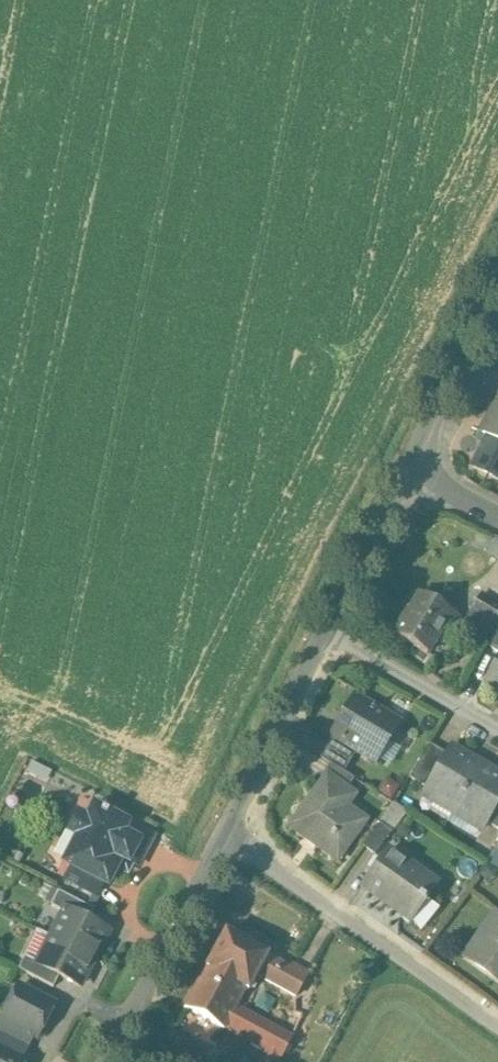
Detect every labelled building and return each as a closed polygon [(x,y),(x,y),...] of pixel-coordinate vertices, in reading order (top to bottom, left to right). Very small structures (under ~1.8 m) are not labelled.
[(484,434),(489,437),(497,441),(497,407),(484,434)] [(489,437),(474,466),(497,478),(497,441),(489,437)] [(460,618),(420,595),(406,620),(404,619),(395,635),(427,654),(441,629),(450,635),(460,618)] [(482,596),(472,613),(494,627),(497,620),(497,606),(482,596)] [(488,647),(497,653),(497,629),(488,647)] [(484,683),(497,691),(497,659),(484,683)] [(354,698),(331,737),(356,752),(374,762),(398,724),(354,698)] [(356,752),(332,737),(320,757),(330,764),(344,772),(356,752)] [(429,744),(410,778),(428,789),(447,754),(429,744)] [(428,789),(424,794),(454,811),(480,766),(451,749),(428,789)] [(344,772),(330,764),(321,776),(325,779),(326,778),(346,792),(355,780),(344,772)] [(454,811),(483,828),(486,823),(497,803),(497,776),(480,766),(454,811)] [(377,790),(390,799),(399,784),(385,776),(377,790)] [(346,792),(326,778),(325,779),(291,827),(336,860),(364,823),(337,804),(346,792)] [(486,823),(497,830),(497,803),(486,823)] [(393,804),(380,823),(392,832),(406,812),(393,804)] [(151,838),(107,815),(109,813),(103,810),(102,812),(94,809),(88,822),(79,817),(72,832),(80,836),(73,849),(79,852),(72,866),(107,884),(117,866),(114,865),(119,856),(137,865),(151,838)] [(380,823),(363,847),(375,855),(392,832),(380,823)] [(436,885),(388,851),(363,886),(411,921),(412,920),(412,919),(409,917),(420,901),(424,903),(426,900),(436,885)] [(107,884),(72,866),(64,881),(99,900),(107,884)] [(94,910),(59,892),(51,906),(65,913),(67,910),(88,921),(94,910)] [(424,903),(420,901),(409,917),(412,919),(412,920),(418,931),(437,907),(426,900),(424,903)] [(88,921),(67,910),(65,913),(52,938),(93,959),(107,932),(88,921)] [(496,915),(479,937),(485,941),(471,963),(497,983),(497,917),(496,915)] [(238,939),(227,933),(208,968),(246,989),(249,991),(258,975),(281,987),(291,970),(267,957),(268,956),(253,947),(255,942),(241,934),(238,939)] [(93,959),(52,938),(39,964),(38,965),(59,976),(79,986),(93,959)] [(39,964),(25,957),(18,970),(53,988),(59,976),(38,965),(39,964)] [(246,989),(208,968),(204,975),(186,1007),(225,1028),(225,1027),(237,1033),(248,1014),(236,1008),(246,989)] [(311,981),(291,970),(281,987),(301,998),(311,981)] [(54,1006),(18,987),(3,1018),(2,1019),(35,1037),(37,1038),(54,1006)] [(248,1014),(237,1033),(235,1038),(250,1046),(280,1061),(285,1061),(297,1041),(248,1014)] [(2,1019),(3,1018),(1,1017),(0,1018),(0,1033),(29,1048),(35,1037),(2,1019)] [(0,1033),(0,1048),(23,1060),(29,1048),(0,1033)] [(235,1038),(222,1061),(241,1061),(250,1046),(235,1038)] [(0,1048),(0,1061),(25,1061),(23,1060),(0,1048)]
